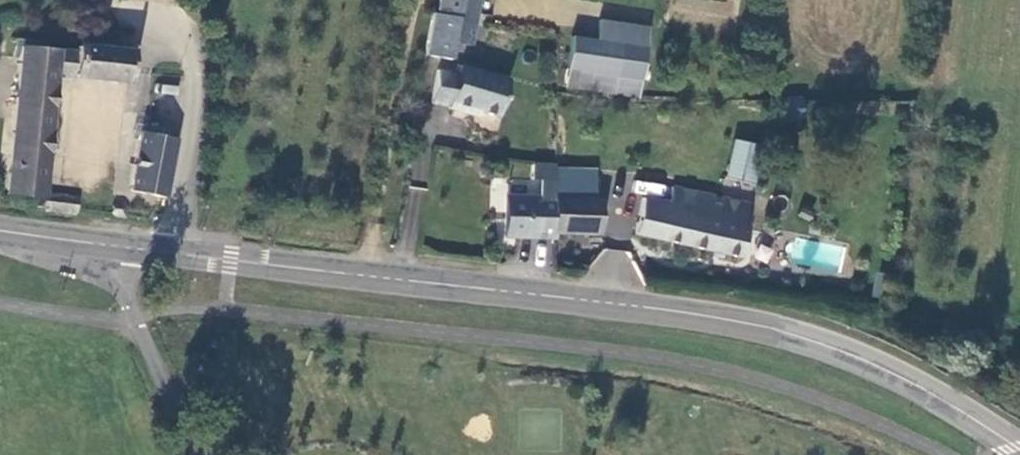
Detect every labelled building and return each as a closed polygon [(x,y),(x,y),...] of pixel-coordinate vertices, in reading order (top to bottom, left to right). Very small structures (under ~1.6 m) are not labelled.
[(426,15),(421,55),(447,61),(451,43),(465,48),(470,23),(474,0),(433,0),(431,16),(426,15)] [(641,82),(649,30),(599,22),(596,42),(572,38),(567,70),(616,78),(641,82)] [(40,214),(72,219),(73,200),(43,195),(54,84),(123,86),(128,57),(72,50),(72,56),(19,51),(4,197),(42,204),(40,214)] [(450,78),(433,76),(428,109),(445,111),(445,113),(465,117),(464,110),(496,115),(501,77),(452,69),(450,78)] [(798,105),(776,106),(777,123),(799,122),(798,105)] [(173,138),(139,132),(132,169),(120,167),(115,191),(129,194),(130,191),(162,197),(173,138)] [(760,146),(733,140),(724,178),(751,184),(760,146)] [(555,182),(555,200),(574,201),(574,182),(555,182)] [(634,237),(737,264),(750,208),(669,189),(666,204),(641,199),(634,237)] [(502,241),(553,243),(553,235),(555,200),(505,198),(502,241)] [(555,200),(553,235),(597,236),(598,202),(574,201),(555,200)] [(123,211),(119,208),(114,209),(112,213),(113,218),(117,221),(121,219),(123,215),(123,211)]
